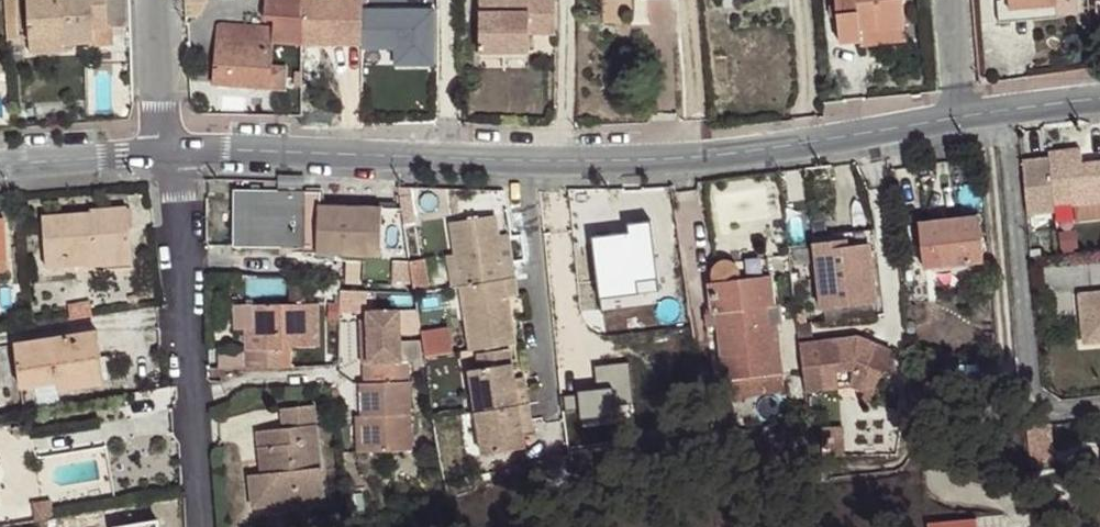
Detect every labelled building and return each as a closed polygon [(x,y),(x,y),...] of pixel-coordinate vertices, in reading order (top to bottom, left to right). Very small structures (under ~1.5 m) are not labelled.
[(7,39),(19,38),(17,0),(5,0),(7,39)] [(29,37),(51,36),(52,45),(63,44),(95,42),(95,45),(114,44),(113,27),(108,27),(107,0),(60,0),(60,1),(45,2),(45,0),(27,0),(29,37)] [(108,27),(113,27),(129,25),(127,0),(107,0),(108,27)] [(302,0),(267,0),(266,18),(275,19),(275,29),(273,42),(301,44),(302,0)] [(363,46),(395,45),(395,64),(438,64),(437,0),(372,0),(372,3),(363,3),(363,46)] [(480,51),(529,51),(529,33),(556,33),(556,0),(480,0),(480,51)] [(902,0),(835,0),(840,44),(861,41),(860,33),(905,28),(902,0)] [(1056,6),(1009,9),(1008,0),(1004,0),(997,1),(999,12),(999,22),(1012,21),(1034,19),(1055,17),(1058,17),(1056,6)] [(1009,9),(1056,6),(1056,0),(1008,0),(1009,9)] [(270,73),(271,64),(273,42),(275,29),(219,25),(214,83),(259,86),(261,73),(270,73)] [(906,40),(905,28),(860,33),(861,41),(861,47),(906,40)] [(51,36),(29,37),(30,53),(63,51),(63,44),(52,45),(51,36)] [(286,91),(288,65),(271,64),(270,73),(269,87),(269,90),(286,91)] [(269,87),(270,73),(261,73),(259,86),(269,87)] [(1021,160),(1026,213),(1054,211),(1053,204),(1072,202),(1072,205),(1099,202),(1099,161),(1082,163),(1081,149),(1048,152),(1048,157),(1021,160)] [(281,246),(281,192),(235,191),(235,246),(281,246)] [(305,246),(305,192),(281,192),(281,246),(305,246)] [(381,256),(382,208),(321,206),(321,192),(305,192),(305,246),(317,247),(316,253),(363,255),(381,256)] [(42,217),(45,267),(85,264),(84,256),(94,255),(94,253),(130,250),(128,228),(127,207),(91,210),(92,213),(42,217)] [(409,262),(402,212),(400,209),(382,208),(381,256),(363,255),(363,261),(362,284),(376,285),(392,285),(392,261),(399,261),(409,262)] [(502,265),(498,237),(495,216),(451,223),(456,254),(461,287),(505,280),(514,279),(512,264),(502,265)] [(587,234),(591,294),(660,289),(655,218),(623,220),(624,231),(587,234)] [(0,220),(0,259),(8,258),(5,219),(0,220)] [(983,260),(979,221),(956,223),(956,219),(919,223),(923,267),(983,260)] [(814,245),(821,308),(876,301),(867,231),(842,234),(842,241),(814,245)] [(512,264),(507,236),(498,237),(502,265),(512,264)] [(131,263),(130,250),(94,253),(94,255),(84,256),(85,264),(85,267),(131,263)] [(461,287),(456,254),(448,256),(453,288),(454,288),(461,287)] [(409,262),(413,282),(415,293),(431,291),(426,259),(409,262)] [(413,282),(409,262),(399,261),(399,282),(413,282)] [(781,359),(777,326),(769,328),(766,306),(775,305),(771,275),(741,279),(740,274),(739,271),(738,269),(737,267),(734,265),(733,263),(730,262),(727,261),(724,261),(722,262),(719,263),(717,264),(715,266),(714,269),(713,272),(712,275),(713,283),(710,283),(713,313),(706,315),(708,327),(718,325),(719,334),(724,381),(761,376),(759,361),(781,359)] [(521,321),(514,279),(505,280),(511,323),(521,321)] [(511,323),(505,280),(461,287),(466,320),(471,351),(515,344),(511,323)] [(466,320),(461,287),(454,288),(453,288),(458,321),(466,320)] [(1099,343),(1099,294),(1079,296),(1083,345),(1099,343)] [(320,347),(318,304),(245,305),(246,330),(246,333),(265,332),(266,348),(246,349),(246,368),(283,367),(282,348),(290,347),(320,347)] [(246,330),(245,305),(240,305),(235,305),(235,330),(246,330)] [(782,325),(780,305),(775,305),(766,306),(769,328),(777,326),(782,325)] [(367,312),(367,320),(369,364),(402,362),(400,310),(367,312)] [(369,364),(367,320),(360,320),(362,364),(363,364),(369,364)] [(719,334),(718,325),(708,327),(708,335),(719,334)] [(15,344),(21,387),(58,381),(102,375),(96,332),(15,344)] [(266,348),(265,332),(246,333),(246,349),(266,348)] [(858,336),(799,343),(805,391),(839,387),(836,370),(852,369),(853,379),(876,388),(891,349),(858,336)] [(669,406),(662,344),(604,351),(611,413),(669,406)] [(339,366),(340,347),(323,348),(323,355),(316,355),(316,353),(302,353),(302,351),(297,352),(297,350),(290,350),(290,347),(282,348),(283,367),(339,366)] [(516,389),(514,379),(509,348),(477,354),(479,369),(469,370),(476,412),(528,405),(526,390),(525,388),(516,389)] [(246,368),(246,349),(207,349),(207,369),(246,368)] [(783,374),(781,359),(759,361),(761,376),(783,374)] [(402,362),(369,364),(363,364),(364,383),(359,384),(360,416),(373,416),(374,426),(366,426),(368,451),(412,450),(409,362),(402,362)] [(102,375),(58,381),(60,389),(104,383),(102,375)] [(525,388),(524,378),(514,379),(516,389),(525,388)] [(869,404),(876,388),(853,379),(853,386),(867,391),(863,402),(869,404)] [(726,433),(718,383),(701,385),(709,435),(726,433)] [(325,501),(314,405),(282,409),(284,429),(257,431),(259,448),(273,446),(276,472),(262,473),(250,475),(253,509),(325,501)] [(524,449),(522,433),(521,423),(531,422),(530,420),(528,405),(476,412),(482,455),(492,453),(524,449)] [(374,426),(373,416),(360,416),(355,416),(356,452),(368,451),(366,426),(374,426)] [(1053,466),(1051,421),(1026,423),(1028,468),(1053,466)] [(532,431),(531,422),(521,423),(522,433),(532,431)] [(845,475),(846,425),(825,425),(824,475),(845,475)] [(617,450),(613,430),(589,435),(593,454),(617,450)] [(566,438),(566,444),(567,459),(593,454),(589,435),(566,438)] [(276,472),(273,446),(259,448),(262,473),(276,472)] [(572,494),(567,459),(547,462),(552,496),(572,494)] [(144,526),(178,526),(172,496),(49,518),(50,526),(67,526),(142,513),(144,523),(144,526)] [(342,509),(341,499),(332,500),(333,516),(342,509)]
